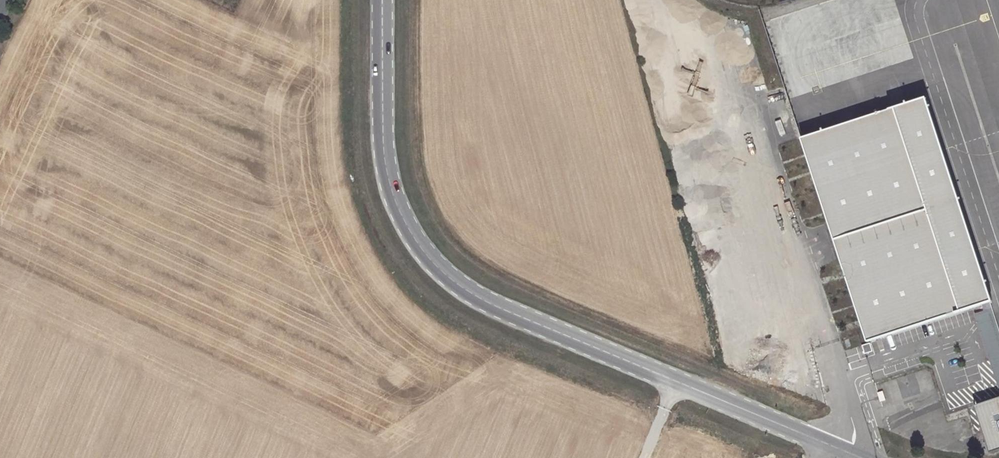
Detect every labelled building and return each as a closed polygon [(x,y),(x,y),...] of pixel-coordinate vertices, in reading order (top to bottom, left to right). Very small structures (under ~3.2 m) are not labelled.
[(941,151),(924,99),(802,138),(868,342),(990,303),(973,250),(941,151)] [(976,406),(983,430),(991,453),(998,451),(998,399),(976,406)]
